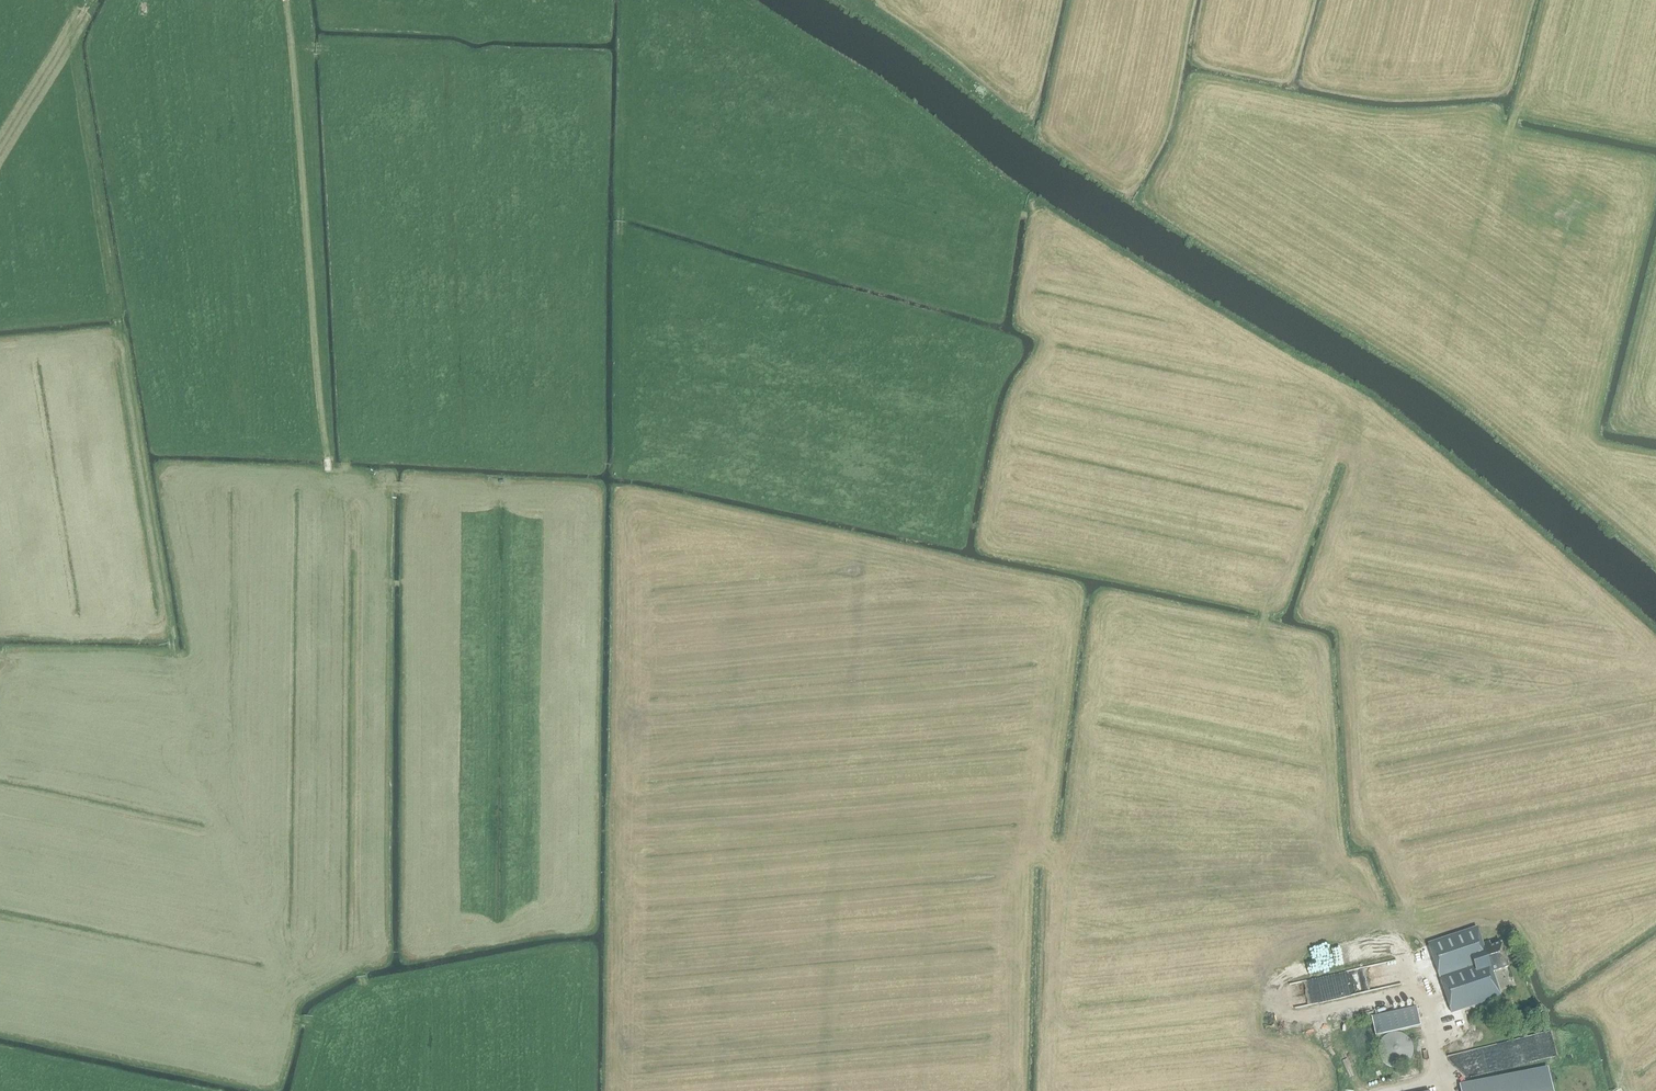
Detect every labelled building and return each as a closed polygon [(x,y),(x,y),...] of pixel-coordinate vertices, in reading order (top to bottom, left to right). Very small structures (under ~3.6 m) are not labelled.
[(1479,932),(1430,948),(1445,993),(1444,993),(1451,1013),(1455,1025),(1464,1022),(1460,1009),(1500,996),(1500,993),(1492,971),(1508,966),(1500,942),(1490,945),(1489,941),(1483,943),(1483,942),(1479,932)] [(1292,1007),(1366,992),(1365,985),(1352,987),(1349,970),(1287,983),(1292,1007)] [(1371,1017),(1375,1036),(1420,1026),(1416,1006),(1371,1017)] [(1529,1007),(1522,1009),(1526,1020),(1533,1017),(1529,1007)] [(1412,1055),(1413,1050),(1412,1044),(1409,1039),(1405,1035),(1401,1033),(1395,1032),(1390,1033),(1385,1035),(1381,1039),(1378,1044),(1378,1050),(1378,1055),(1381,1060),(1385,1064),(1390,1066),(1395,1067),(1401,1066),(1405,1064),(1409,1060),(1412,1055)] [(1460,1090),(1552,1090),(1547,1067),(1459,1084),(1460,1090)] [(1416,1069),(1403,1073),(1405,1079),(1418,1074),(1416,1069)]
